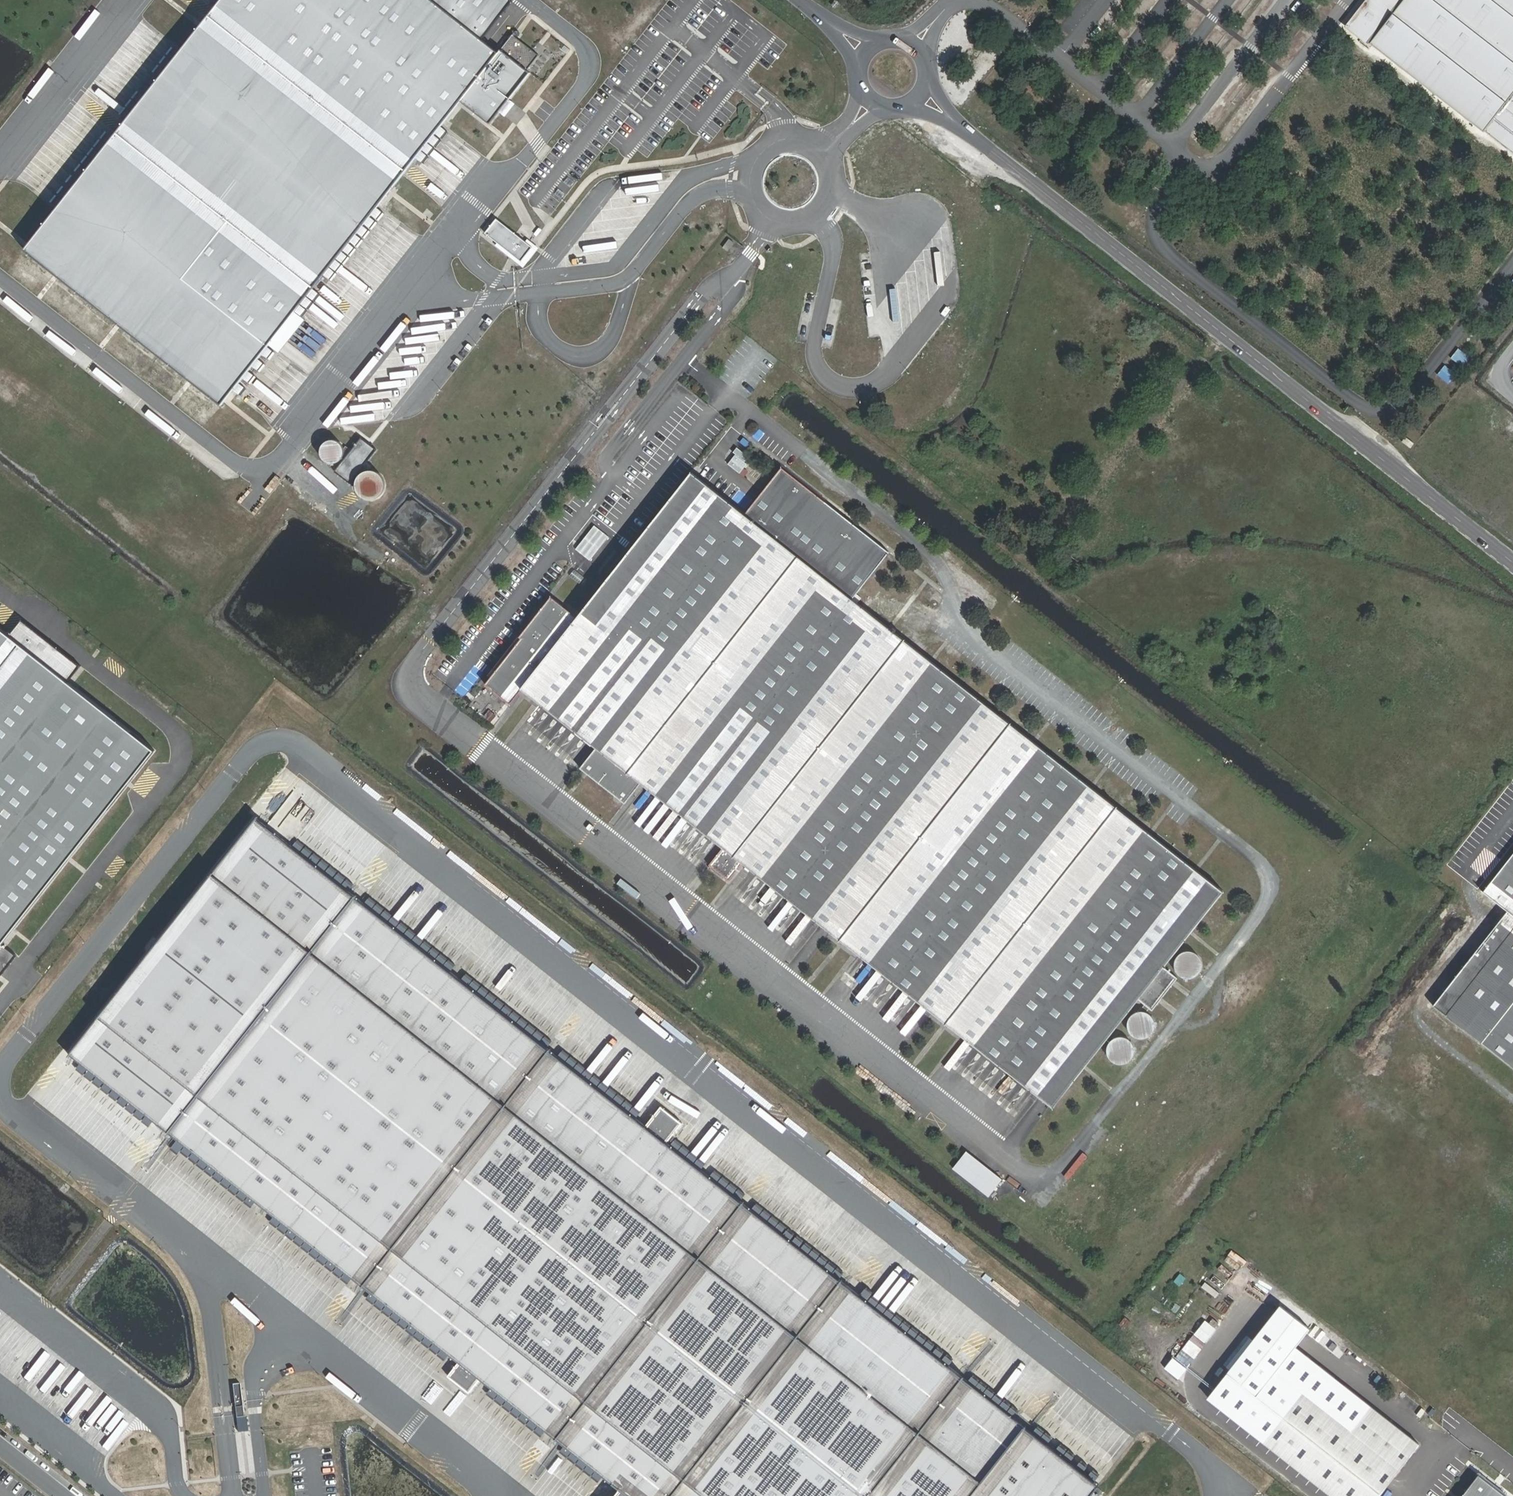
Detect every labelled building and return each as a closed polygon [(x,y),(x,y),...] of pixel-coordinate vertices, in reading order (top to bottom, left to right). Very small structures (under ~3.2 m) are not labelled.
[(39,250),(235,406),(476,104),(504,127),(546,76),(542,73),(554,59),(528,38),(514,56),(497,43),(528,4),(523,0),(238,0),(39,250)] [(1512,144),(1512,0),(1373,0),(1356,22),(1512,144)] [(533,245),(497,216),(486,230),(522,259),(533,245)] [(1453,357),(1465,365),(1471,355),(1459,348),(1453,357)] [(1440,375),(1450,380),(1455,371),(1445,366),(1440,375)] [(339,465),(342,466),(346,466),(350,465),(353,463),(356,459),(357,455),(356,452),(355,448),(352,445),(349,443),(345,442),(341,443),(337,445),(335,447),(333,451),(333,455),(333,459),(335,462),(339,465)] [(369,446),(340,479),(357,494),(386,460),(369,446)] [(1141,1001),(1148,1006),(1151,1010),(1154,1012),(1181,981),(1166,968),(1227,893),(854,600),(891,553),(784,468),(746,514),(693,474),(580,619),(553,597),(520,638),(523,640),(487,686),(512,706),(523,691),(599,749),(581,770),(626,804),(643,784),(725,849),(711,867),(731,883),(745,864),(1056,1110),(1141,1001)] [(368,490),(370,495),(373,499),(378,501),(382,502),(387,501),(392,499),(395,496),(397,491),(397,486),(396,482),(394,478),(390,475),(386,473),(381,473),(376,474),(372,477),(370,481),(368,486),(368,490)] [(592,559),(609,534),(594,524),(577,549),(592,559)] [(0,628),(0,948),(157,752),(0,628)] [(1512,1069),(1512,854),(1482,893),(1507,912),(1433,1006),(1512,1069)] [(357,898),(171,1135),(461,1364),(450,1378),(471,1395),(482,1380),(621,1490),(616,1495),(1095,1495),(1103,1487),(669,1144),(685,1125),(664,1108),(648,1127),(357,898)] [(1204,970),(1205,968),(1205,967),(1205,965),(1205,963),(1205,961),(1204,960),(1204,958),(1203,957),(1202,955),(1200,954),(1199,953),(1197,952),(1196,951),(1194,951),(1192,951),(1190,951),(1188,951),(1187,951),(1185,952),(1184,953),(1182,954),(1181,955),(1180,957),(1179,958),(1178,960),(1177,961),(1177,963),(1177,965),(1177,967),(1177,968),(1178,970),(1179,972),(1180,973),(1181,975),(1182,976),(1184,977),(1185,978),(1187,978),(1188,979),(1190,979),(1192,979),(1194,979),(1196,978),(1197,978),(1199,977),(1200,976),(1201,975),(1203,973),(1204,972),(1204,970)] [(1157,1027),(1158,1025),(1157,1023),(1157,1022),(1157,1020),(1156,1018),(1155,1017),(1154,1015),(1152,1014),(1151,1013),(1149,1012),(1148,1011),(1146,1011),(1144,1011),(1142,1011),(1140,1011),(1138,1011),(1137,1012),(1135,1013),(1134,1014),(1132,1015),(1131,1017),(1130,1018),(1129,1020),(1129,1022),(1128,1023),(1128,1025),(1128,1027),(1129,1029),(1129,1031),(1130,1032),(1131,1034),(1132,1035),(1134,1036),(1135,1038),(1137,1038),(1138,1039),(1140,1040),(1142,1040),(1144,1040),(1146,1040),(1147,1039),(1149,1038),(1151,1038),(1152,1036),(1154,1035),(1155,1034),(1156,1032),(1157,1031),(1157,1029),(1157,1027)] [(1136,1053),(1136,1051),(1136,1049),(1136,1047),(1135,1045),(1134,1044),(1133,1042),(1132,1041),(1131,1040),(1129,1038),(1128,1038),(1126,1037),(1124,1037),(1122,1036),(1121,1036),(1119,1036),(1117,1037),(1115,1038),(1114,1038),(1112,1040),(1111,1041),(1110,1042),(1109,1044),(1108,1045),(1107,1047),(1107,1049),(1107,1051),(1107,1053),(1107,1054),(1108,1056),(1109,1058),(1110,1059),(1111,1061),(1112,1062),(1114,1063),(1115,1064),(1117,1065),(1119,1065),(1121,1065),(1122,1065),(1124,1065),(1126,1065),(1128,1064),(1129,1063),(1131,1062),(1132,1061),(1133,1059),(1134,1058),(1135,1056),(1136,1054),(1136,1053)] [(990,1195),(1004,1177),(968,1149),(954,1167),(990,1195)] [(1135,1304),(1145,1312),(1155,1298),(1145,1291),(1135,1304)] [(1321,1406),(1280,1455),(1332,1495),(1409,1495),(1438,1459),(1388,1419),(1369,1444),(1321,1406)]
